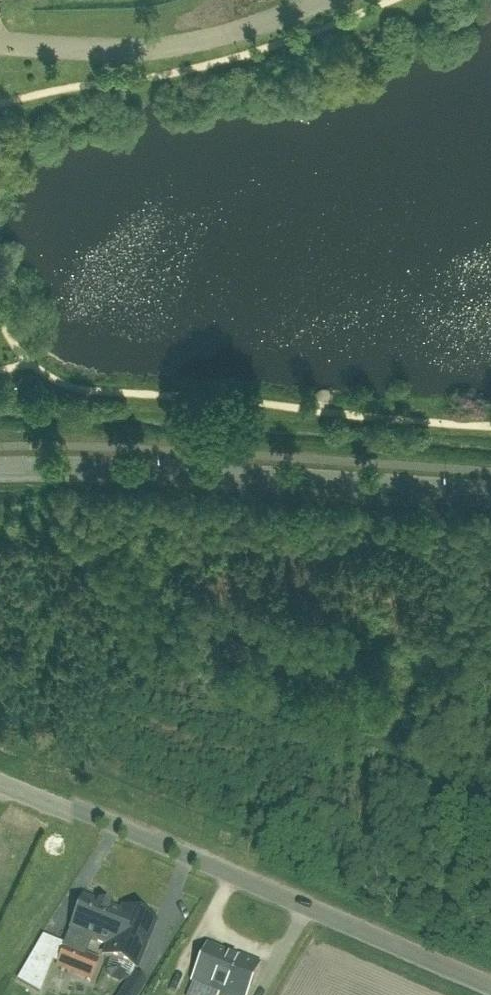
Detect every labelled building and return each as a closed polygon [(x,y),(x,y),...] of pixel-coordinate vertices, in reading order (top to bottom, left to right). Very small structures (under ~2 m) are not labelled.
[(84,903),(57,971),(93,984),(101,964),(121,971),(139,925),(84,903)] [(205,952),(189,990),(203,994),(250,994),(259,973),(205,952)] [(120,994),(140,994),(145,983),(129,975),(120,994)]
